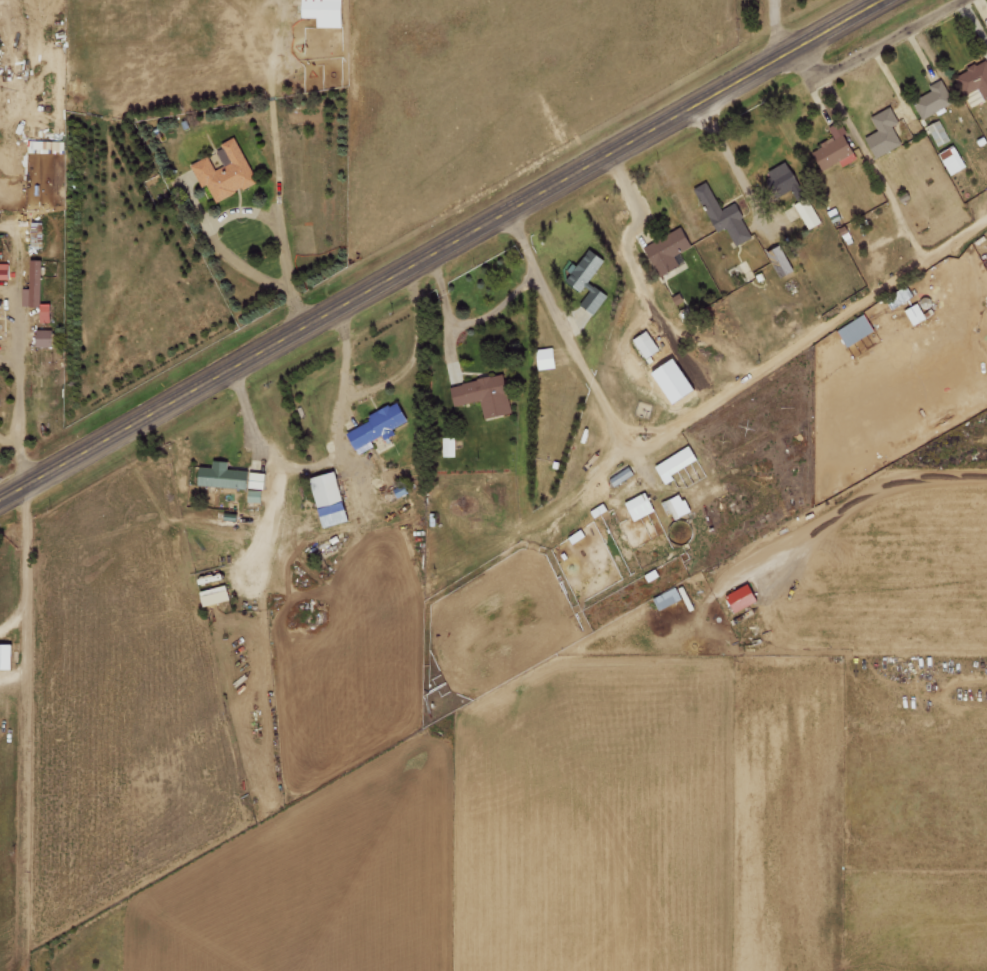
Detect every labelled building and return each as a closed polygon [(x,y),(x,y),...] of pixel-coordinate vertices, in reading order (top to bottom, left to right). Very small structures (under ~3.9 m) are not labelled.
[(344,0),(305,0),(304,17),(319,17),(319,27),(344,27),(344,0)] [(986,59),(954,77),(964,96),(980,88),(986,100),(986,99),(986,61),(986,59)] [(955,103),(943,79),(929,85),(932,91),(914,100),(922,118),(955,103)] [(879,130),(867,137),(878,157),(903,144),(893,126),(900,122),(891,106),(871,117),(879,130)] [(936,146),(949,141),(941,120),(928,125),(936,146)] [(843,165),(857,159),(846,133),(820,143),(822,148),(815,151),(822,169),(841,162),(843,165)] [(190,164),(201,187),(207,184),(215,202),(257,182),(237,138),(215,148),(224,166),(215,170),(209,156),(190,164)] [(63,141),(33,140),(33,149),(63,150),(63,141)] [(941,154),(953,175),(968,166),(956,145),(941,154)] [(768,172),(781,194),(800,183),(787,160),(768,172)] [(719,233),(727,228),(736,246),(753,237),(736,203),(722,210),(708,182),(695,188),(719,233)] [(807,230),(821,223),(808,198),(795,204),(807,230)] [(693,247),(683,227),(645,245),(660,277),(680,267),(675,255),(693,247)] [(795,271),(783,245),(769,252),(780,278),(795,271)] [(578,303),(595,314),(608,294),(590,282),(605,259),(588,247),(571,272),(572,273),(567,281),(585,293),(578,303)] [(41,303),(43,260),(31,260),(30,288),(23,288),(23,306),(40,306),(40,322),(50,323),(51,303),(41,303)] [(0,264),(0,279),(9,280),(10,264),(0,264)] [(838,330),(848,347),(875,331),(865,313),(838,330)] [(53,347),(53,330),(37,329),(36,346),(53,347)] [(635,338),(646,358),(660,351),(649,330),(635,338)] [(485,418),(512,413),(504,374),(451,385),(455,406),(481,401),(485,418)] [(347,430),(359,454),(374,446),(371,440),(408,421),(399,403),(347,430)] [(443,456),(455,457),(456,438),(443,437),(443,456)] [(654,464),(663,485),(674,480),(671,473),(698,461),(693,448),(654,464)] [(200,486),(266,489),(267,472),(229,470),(230,461),(215,460),(214,468),(201,467),(200,486)] [(610,479),(616,486),(635,474),(629,466),(610,479)] [(324,528),(350,522),(338,471),(312,477),(324,528)] [(248,502),(261,502),(262,490),(248,489),(248,502)] [(655,512),(648,493),(627,502),(634,520),(655,512)] [(671,521),(691,512),(684,494),(663,502),(671,521)] [(591,510),(595,517),(608,510),(604,503),(591,510)] [(728,595),(737,613),(760,601),(751,584),(728,595)] [(230,601),(228,585),(201,590),(203,605),(230,601)] [(14,644),(0,644),(0,669),(14,670),(14,644)]
